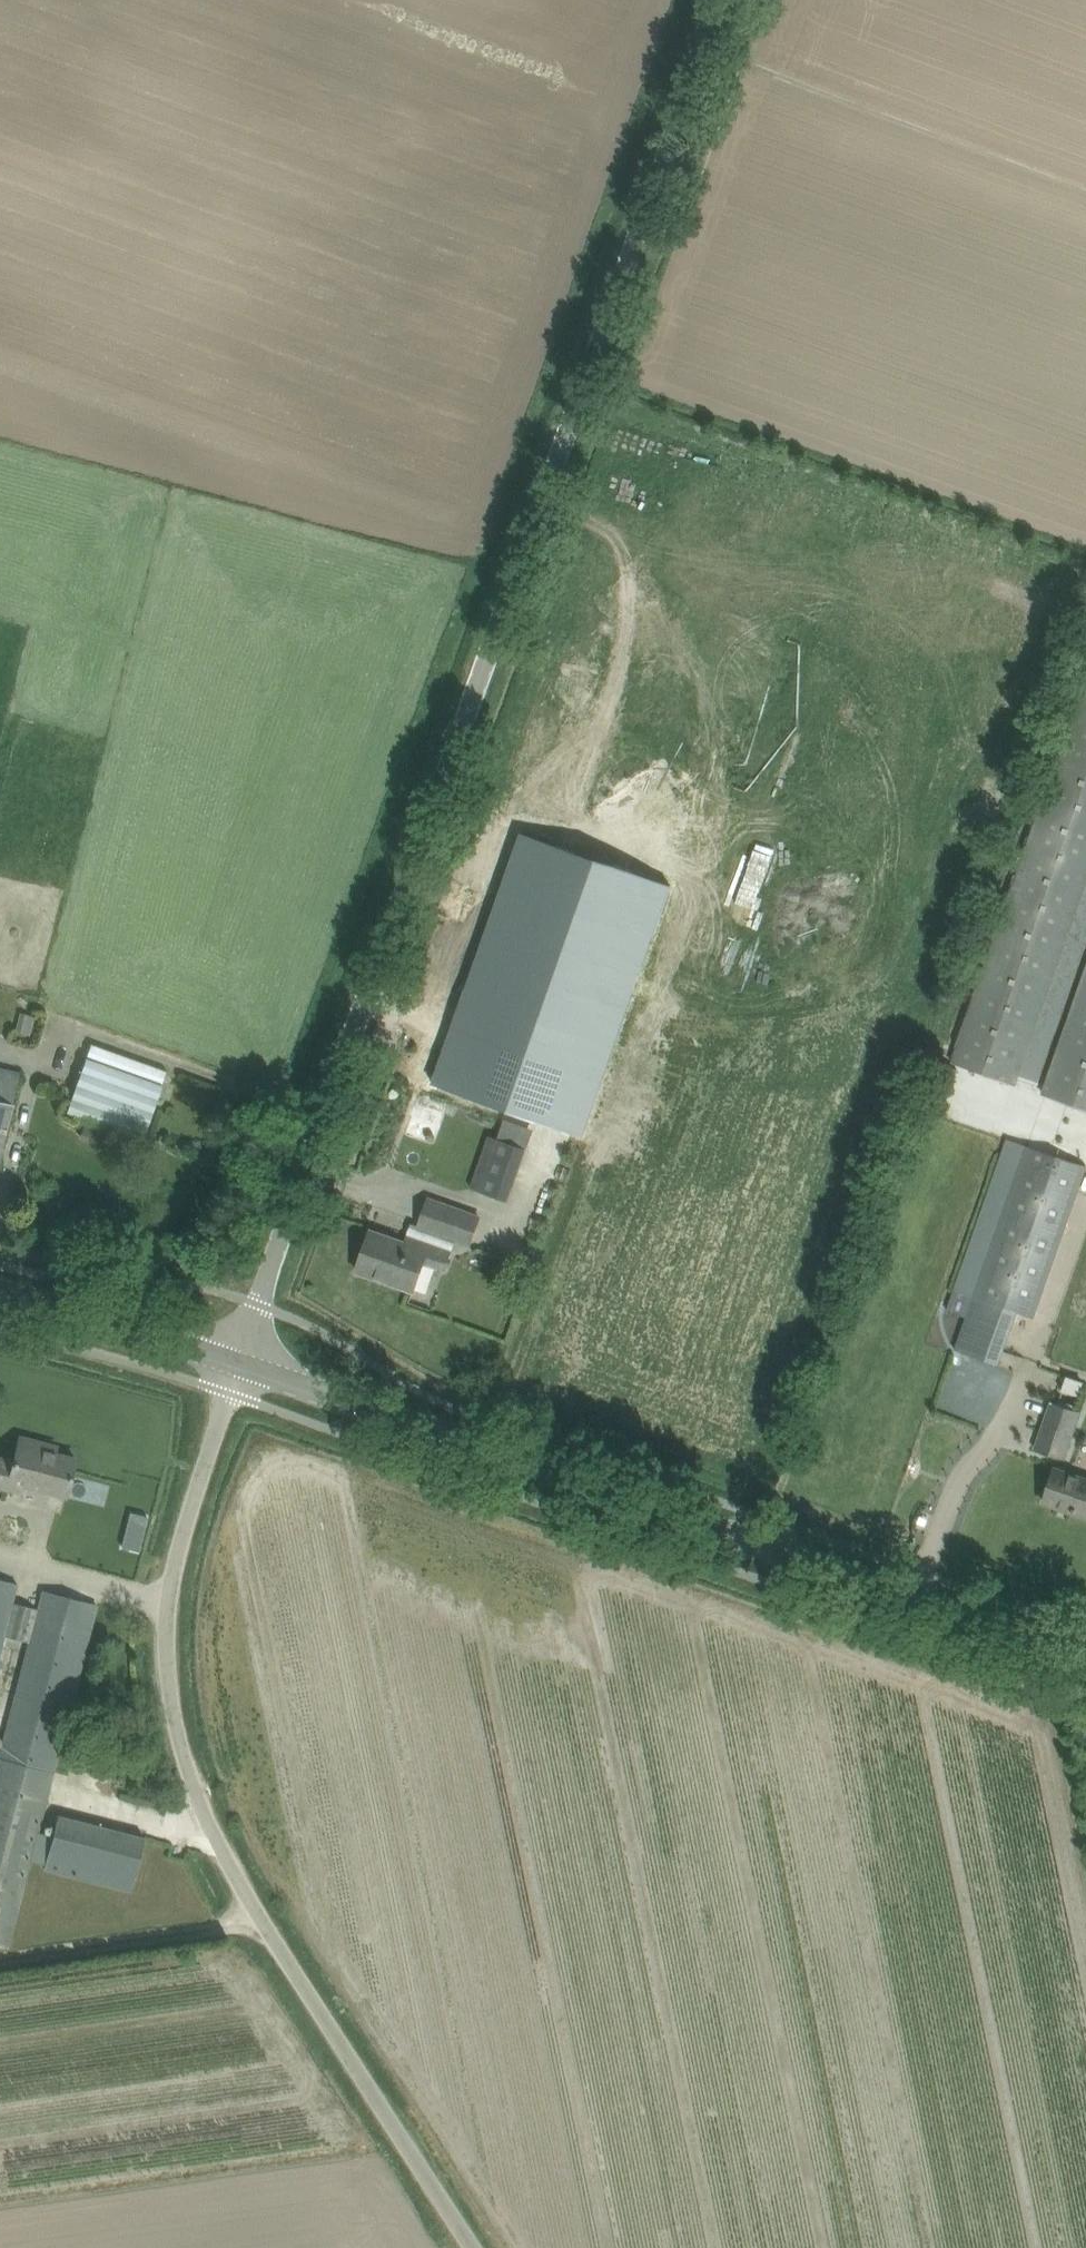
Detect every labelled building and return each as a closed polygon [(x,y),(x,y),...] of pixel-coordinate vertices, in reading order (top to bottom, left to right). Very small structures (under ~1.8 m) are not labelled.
[(1020,1074),(1039,1081),(1085,945),(1085,674),(950,1062),(1016,1085),(1020,1074)] [(582,1135),(670,884),(519,831),(431,1082),(582,1135)] [(1041,1094),(1085,1110),(1085,965),(1041,1094)] [(29,1036),(35,1017),(20,1013),(15,1032),(29,1036)] [(88,1051),(74,1091),(67,1112),(143,1139),(162,1086),(167,1071),(91,1043),(88,1051)] [(958,1070),(949,1067),(930,1060),(915,1106),(942,1115),(958,1070)] [(22,1076),(0,1070),(0,1156),(22,1076)] [(507,1201),(525,1149),(497,1140),(489,1137),(471,1188),(507,1201)] [(1085,1171),(1085,1166),(1007,1138),(955,1289),(973,1295),(954,1348),(999,1364),(1017,1312),(1034,1318),(1085,1171)] [(471,1244),(480,1217),(429,1199),(420,1225),(413,1223),(406,1243),(371,1230),(357,1270),(414,1290),(425,1261),(445,1269),(456,1239),(471,1244)] [(1063,1463),(1081,1412),(1050,1401),(1032,1452),(1063,1463)] [(21,1495),(23,1489),(65,1499),(76,1458),(45,1450),(47,1443),(20,1436),(14,1462),(0,1458),(0,1490),(21,1495)] [(1055,1468),(1044,1501),(1085,1515),(1085,1479),(1055,1468)] [(131,1512),(122,1547),(140,1551),(149,1516),(131,1512)] [(8,1948),(44,1812),(53,1772),(97,1604),(75,1598),(45,1590),(45,1591),(42,1590),(37,1609),(15,1603),(21,1582),(0,1577),(0,1946),(8,1948)] [(42,1867),(110,1885),(132,1890),(145,1837),(55,1814),(42,1867)]
